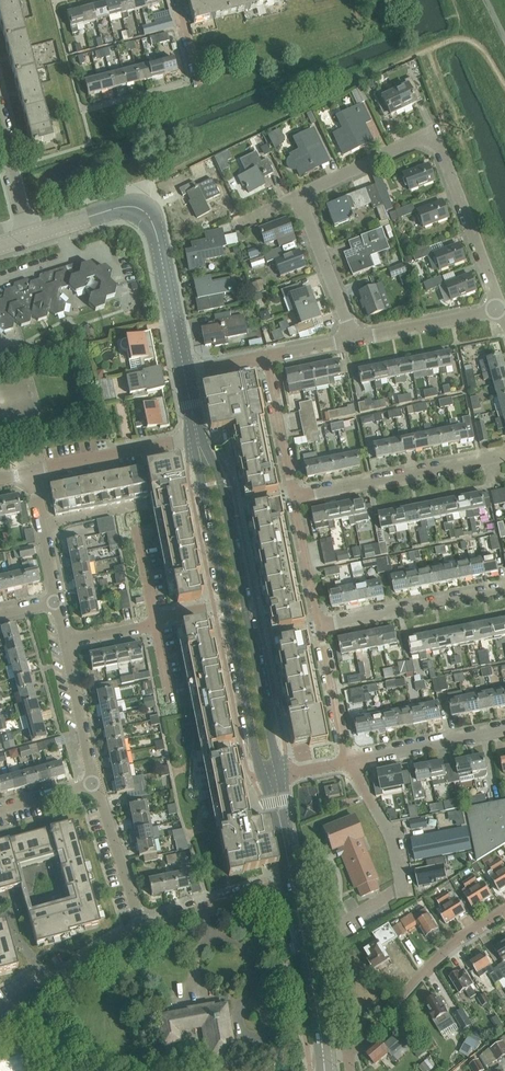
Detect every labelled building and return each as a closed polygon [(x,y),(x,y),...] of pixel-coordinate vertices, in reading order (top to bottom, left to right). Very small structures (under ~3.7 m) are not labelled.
[(0,4),(0,22),(5,40),(25,35),(16,0),(0,4)] [(118,1),(121,15),(123,21),(128,19),(127,14),(134,12),(131,0),(121,0),(118,1)] [(134,12),(142,10),(143,15),(148,14),(147,8),(145,0),(131,0),(134,12)] [(147,8),(160,5),(158,0),(145,0),(147,8)] [(225,0),(205,0),(188,4),(194,25),(229,16),(225,0)] [(229,16),(264,7),(263,0),(225,0),(229,16)] [(118,1),(105,4),(109,18),(121,15),(118,1)] [(105,4),(92,7),(96,22),(109,18),(105,4)] [(92,7),(80,11),(84,25),(96,22),(92,7)] [(80,11),(67,14),(72,35),(78,33),(76,27),(84,25),(80,11)] [(164,22),(151,26),(153,34),(166,30),(164,22)] [(167,34),(154,37),(156,45),(169,41),(167,34)] [(25,35),(5,40),(14,76),(35,70),(25,35)] [(164,56),(159,57),(164,76),(177,73),(174,59),(165,61),(164,56)] [(155,64),(148,66),(152,79),(164,76),(159,57),(154,58),(155,64)] [(130,70),(123,72),(126,86),(139,83),(135,69),(134,64),(129,65),(130,70)] [(148,66),(135,69),(139,83),(152,79),(148,66)] [(35,70),(14,76),(23,111),(44,105),(35,70)] [(123,72),(110,76),(114,89),(126,86),(123,72)] [(110,76),(97,79),(101,93),(114,89),(110,76)] [(407,86),(394,92),(403,110),(416,104),(413,99),(419,96),(411,78),(405,81),(407,86)] [(101,93),(97,79),(85,82),(88,96),(101,93)] [(367,101),(361,88),(352,93),(358,105),(367,101)] [(403,110),(394,92),(382,97),(380,93),(374,96),(382,114),(388,111),(391,116),(403,110)] [(44,105),(23,111),(32,146),(53,141),(44,105)] [(362,105),(358,107),(337,117),(337,118),(338,117),(345,132),(335,137),(334,135),(333,135),(343,156),(372,142),(364,125),(370,122),(362,105)] [(290,156),(291,158),(289,159),(288,161),(288,163),(287,165),(288,167),(289,168),(291,170),(293,170),(295,170),(297,170),(300,176),(329,163),(313,130),(294,139),(294,140),(295,139),(301,153),(291,158),(291,156),(290,156)] [(279,132),(269,137),(275,149),(279,147),(281,145),(282,144),(283,142),(283,139),(282,137),(279,132)] [(267,146),(262,149),(265,156),(271,153),(267,146)] [(246,174),(239,178),(243,187),(245,186),(249,194),(264,186),(261,180),(273,174),(267,160),(261,163),(256,153),(239,161),(246,174)] [(428,165),(403,175),(409,191),(434,182),(428,165)] [(194,183),(179,190),(183,197),(188,195),(191,202),(189,203),(197,219),(209,213),(204,203),(220,196),(212,179),(196,187),(194,183)] [(383,183),(375,185),(381,202),(389,199),(383,183)] [(327,207),(334,227),(349,222),(349,223),(354,221),(352,216),(352,217),(350,212),(371,204),(373,210),(376,209),(382,206),(383,206),(375,186),(366,190),(344,198),(344,200),(327,207)] [(442,202),(417,212),(423,228),(448,219),(442,202)] [(412,205),(390,214),(393,222),(415,213),(412,205)] [(382,206),(376,209),(382,223),(388,221),(382,206)] [(286,219),(259,229),(264,245),(277,240),(279,248),(295,242),(286,219)] [(351,251),(344,254),(353,276),(373,269),(373,268),(381,265),(376,253),(388,249),(381,230),(362,238),(364,245),(357,248),(357,249),(351,251)] [(186,252),(190,271),(204,268),(203,261),(223,257),(221,248),(225,247),(221,231),(205,234),(207,241),(198,243),(199,247),(192,249),(193,252),(187,253),(186,252)] [(243,236),(237,238),(239,244),(245,242),(243,236)] [(458,245),(433,254),(440,271),(464,262),(458,245)] [(429,248),(412,254),(415,262),(432,256),(429,248)] [(255,249),(247,252),(250,259),(258,256),(255,249)] [(279,249),(264,255),(267,264),(274,261),(280,277),(305,268),(299,251),(282,258),(279,249)] [(409,255),(403,258),(406,265),(412,263),(409,255)] [(4,333),(13,330),(15,322),(21,328),(30,325),(32,317),(38,322),(47,319),(49,311),(55,317),(64,314),(66,305),(59,299),(61,290),(69,288),(76,294),(84,291),(90,297),(88,306),(95,312),(104,309),(106,300),(115,298),(117,288),(110,282),(112,274),(105,267),(96,270),(90,264),(81,267),(78,264),(70,266),(69,271),(65,268),(52,272),(51,277),(48,273),(40,276),(39,281),(31,283),(27,280),(14,285),(13,289),(5,292),(4,296),(0,297),(0,329),(4,333)] [(404,265),(388,270),(392,279),(407,273),(404,265)] [(443,286),(438,288),(444,303),(451,301),(476,292),(469,275),(445,284),(445,285),(443,286)] [(210,277),(194,281),(198,300),(196,300),(198,313),(224,308),(222,296),(237,293),(234,279),(211,284),(210,277)] [(440,278),(424,284),(426,292),(438,288),(443,286),(440,278)] [(262,281),(251,285),(254,294),(265,290),(262,281)] [(424,284),(416,287),(420,297),(427,294),(426,292),(424,284)] [(298,285),(281,291),(284,300),(283,300),(288,314),(295,311),(314,304),(309,290),(301,293),(298,285)] [(375,287),(359,293),(368,317),(390,309),(386,299),(380,301),(375,287)] [(294,328),(288,330),(291,337),(297,335),(314,329),(311,321),(320,318),(314,304),(295,311),(300,325),(294,327),(294,328)] [(215,327),(202,330),(205,347),(214,345),(215,347),(225,345),(223,339),(246,334),(243,317),(230,319),(229,313),(214,316),(215,322),(214,322),(215,327)] [(280,330),(271,333),(274,342),(283,339),(281,333),(280,330)] [(120,344),(120,346),(120,348),(121,350),(123,351),(125,352),(127,352),(129,362),(131,372),(142,370),(157,367),(150,332),(149,332),(150,332),(142,334),(142,337),(125,340),(123,341),(121,342),(120,344)] [(436,355),(439,369),(440,376),(446,375),(445,368),(452,367),(449,352),(436,355)] [(436,355),(423,358),(426,372),(427,378),(433,377),(432,371),(439,369),(436,355)] [(490,373),(504,369),(504,367),(504,364),(503,364),(501,356),(486,360),(490,373)] [(423,358),(410,360),(413,375),(426,372),(423,358)] [(410,360),(397,363),(401,384),(406,383),(405,376),(413,375),(410,360)] [(337,361),(324,364),(329,386),(334,385),(333,379),(340,378),(340,376),(337,361)] [(387,380),(394,378),(396,385),(401,384),(397,363),(384,365),(387,380)] [(324,364),(311,367),(316,389),(329,386),(324,364)] [(382,389),(380,381),(387,380),(384,365),(371,368),(374,382),(376,390),(382,389)] [(131,372),(127,372),(133,400),(148,397),(147,394),(161,391),(162,395),(163,395),(157,367),(142,370),(131,372)] [(311,367),(298,369),(301,384),(303,391),(316,389),(311,367)] [(374,382),(371,368),(358,370),(361,385),(374,382)] [(301,384),(298,369),(285,372),(288,386),(301,384)] [(490,373),(482,375),(484,381),(492,379),(494,386),(504,382),(504,369),(490,373)] [(227,430),(241,500),(277,493),(262,415),(263,415),(259,396),(258,396),(254,377),(235,380),(235,382),(217,385),(221,408),(225,430),(227,430)] [(474,378),(466,379),(469,392),(477,391),(474,378)] [(494,386),(497,398),(504,396),(504,382),(494,386)] [(449,386),(442,388),(444,395),(451,394),(449,386)] [(436,389),(429,390),(431,398),(437,397),(436,389)] [(431,398),(429,390),(423,392),(425,400),(431,398)] [(410,395),(404,396),(405,404),(412,402),(410,395)] [(405,404),(404,396),(397,397),(399,405),(405,404)] [(470,399),(472,405),(479,403),(478,397),(470,399)] [(146,406),(143,407),(144,407),(148,427),(147,428),(160,426),(161,428),(160,428),(160,429),(169,427),(163,398),(163,399),(145,402),(146,406)] [(451,398),(445,400),(447,409),(453,408),(451,398)] [(384,400),(378,402),(380,410),(386,408),(384,400)] [(447,409),(445,400),(439,401),(441,411),(447,409)] [(374,411),(373,407),(366,408),(364,403),(358,404),(360,414),(374,411)] [(425,404),(419,406),(421,415),(428,414),(425,404)] [(347,409),(340,410),(342,418),(355,415),(353,405),(347,407),(347,409)] [(421,415),(419,406),(413,407),(415,416),(421,415)] [(313,409),(307,411),(299,412),(300,419),(314,416),(313,409)] [(340,410),(334,412),(335,419),(342,418),(340,410)] [(400,410),(393,411),(396,421),(402,419),(400,410)] [(496,426),(504,423),(504,410),(501,411),(503,419),(495,421),(496,426)] [(396,421),(393,411),(387,413),(389,422),(396,421)] [(335,419),(334,412),(327,413),(329,421),(335,419)] [(381,414),(374,416),(377,425),(383,424),(381,414)] [(314,416),(300,419),(302,425),(316,422),(314,416)] [(449,421),(451,429),(454,444),(467,441),(474,439),(469,417),(462,419),(463,427),(456,428),(455,420),(449,421)] [(316,422),(302,425),(303,431),(317,428),(316,422)] [(343,423),(337,424),(339,433),(345,432),(343,423)] [(476,424),(477,431),(485,429),(483,423),(476,424)] [(339,433),(337,424),(330,425),(332,435),(339,433)] [(424,427),(425,434),(428,449),(441,446),(438,432),(431,433),(429,425),(424,427)] [(317,428),(303,431),(304,438),(312,436),(318,435),(317,428)] [(451,429),(438,432),(441,446),(454,444),(451,429)] [(485,429),(477,431),(480,444),(487,442),(485,429)] [(398,432),(399,440),(402,454),(415,451),(412,437),(405,438),(404,431),(398,432)] [(425,434),(412,437),(415,451),(428,449),(425,434)] [(312,436),(304,438),(306,437),(307,445),(314,444),(312,436)] [(399,440),(387,442),(389,457),(402,454),(399,440)] [(389,457),(387,442),(373,445),(376,459),(389,457)] [(317,461),(316,454),(303,456),(307,478),(320,476),(317,461)] [(356,454),(343,456),(346,471),(359,468),(356,454)] [(343,456),(330,459),(333,473),(346,471),(343,456)] [(330,459),(317,461),(320,476),(333,473),(330,459)] [(180,460),(179,460),(145,466),(146,470),(143,471),(148,498),(149,498),(169,598),(176,597),(177,604),(200,600),(199,595),(203,594),(201,581),(199,582),(198,575),(200,575),(197,563),(199,562),(195,540),(193,541),(191,531),(193,530),(182,476),(184,476),(180,460)] [(141,467),(128,470),(134,501),(147,498),(141,467)] [(128,470),(115,473),(121,504),(134,501),(128,470)] [(115,473),(102,475),(108,506),(121,504),(115,473)] [(102,475),(89,478),(95,509),(108,506),(102,475)] [(89,478),(76,480),(82,511),(95,509),(89,478)] [(76,480),(63,483),(69,514),(82,511),(76,480)] [(49,486),(53,508),(55,517),(69,514),(63,483),(49,486)] [(502,505),(499,491),(492,492),(495,506),(502,505)] [(483,494),(470,497),(475,520),(479,520),(479,518),(480,518),(479,511),(486,510),(483,494)] [(17,495),(1,498),(5,517),(20,514),(23,526),(29,525),(25,503),(19,504),(17,495)] [(470,497),(457,499),(460,515),(466,514),(468,520),(470,520),(473,536),(478,535),(475,520),(470,497)] [(457,499),(444,502),(447,517),(448,524),(450,532),(451,540),(456,539),(453,524),(454,523),(453,516),(460,515),(457,499)] [(352,503),(355,518),(356,524),(369,522),(365,500),(352,503)] [(444,502),(431,505),(434,520),(447,517),(444,502)] [(279,503),(244,511),(264,614),(268,633),(304,626),(279,503)] [(352,503),(339,506),(342,520),(349,519),(351,527),(356,526),(355,518),(352,503)] [(421,523),(423,529),(426,545),(430,544),(427,528),(429,528),(427,521),(434,520),(431,505),(418,507),(421,523)] [(326,508),(330,528),(330,531),(336,530),(334,522),(342,520),(339,506),(326,508)] [(418,507),(405,510),(408,525),(421,523),(418,507)] [(313,511),(317,531),(330,528),(326,508),(313,511)] [(405,510),(392,512),(395,528),(408,525),(405,510)] [(395,528),(392,512),(379,515),(382,530),(389,529),(390,535),(397,534),(395,528)] [(107,534),(109,547),(118,546),(115,533),(107,534)] [(497,536),(490,538),(493,551),(500,550),(497,536)] [(67,542),(69,555),(86,552),(84,539),(67,542)] [(320,541),(322,547),(333,545),(332,539),(320,541)] [(386,543),(379,544),(382,556),(389,555),(388,553),(386,543)] [(382,556),(379,544),(373,546),(374,550),(375,558),(382,556)] [(333,545),(322,547),(323,553),(335,551),(333,545)] [(32,548),(19,550),(20,558),(34,556),(32,548)] [(360,550),(353,551),(354,558),(361,557),(360,550)] [(374,550),(365,552),(367,559),(366,559),(375,558),(374,550)] [(335,551),(323,553),(324,559),(336,557),(335,551)] [(481,552),(483,559),(486,576),(499,573),(496,557),(488,558),(487,551),(481,552)] [(86,552),(69,555),(72,568),(89,564),(89,565),(95,563),(94,557),(88,558),(86,552)] [(337,554),(339,562),(349,560),(348,552),(337,554)] [(336,557),(324,559),(325,565),(337,563),(336,557)] [(390,558),(383,559),(386,573),(392,572),(390,558)] [(383,559),(376,560),(377,567),(379,574),(386,573),(383,559)] [(483,559),(470,562),(473,578),(486,576),(483,559)] [(377,567),(376,560),(364,563),(365,570),(377,567)] [(470,562),(457,565),(460,581),(473,578),(470,562)] [(361,563),(351,565),(352,572),(363,570),(361,563)] [(22,565),(23,572),(27,586),(40,583),(36,569),(29,571),(28,564),(22,565)] [(89,564),(72,568),(74,580),(91,577),(89,565),(89,564)] [(457,565),(444,567),(447,583),(460,581),(457,565)] [(444,567),(431,570),(434,586),(447,583),(444,567)] [(339,568),(326,570),(325,570),(326,577),(326,578),(340,575),(339,568)] [(431,570),(418,572),(421,588),(434,586),(431,570)] [(23,572),(11,575),(14,589),(27,586),(23,572)] [(418,572),(405,575),(409,591),(421,588),(418,572)] [(0,578),(0,587),(1,592),(14,589),(11,575),(0,578)] [(409,591),(405,575),(392,578),(395,594),(409,591)] [(91,577),(74,580),(77,593),(94,590),(91,577)] [(382,582),(368,584),(372,601),(385,598),(382,582)] [(346,606),(343,590),(341,583),(336,584),(337,591),(329,592),(333,608),(346,606)] [(368,584),(355,587),(359,603),(372,601),(368,584)] [(355,587),(343,590),(346,606),(359,603),(355,587)] [(94,590),(77,593),(79,606),(96,602),(94,590)] [(128,596),(120,598),(122,611),(130,609),(128,596)] [(96,602),(79,606),(82,619),(99,616),(96,602)] [(492,622),(495,639),(504,637),(504,620),(492,622)] [(206,626),(205,621),(182,626),(183,633),(177,634),(216,832),(220,832),(221,838),(220,838),(224,858),(225,857),(229,877),(244,874),(244,872),(278,865),(274,846),(273,846),(272,840),(273,840),(269,821),(250,825),(250,820),(251,820),(241,770),(239,771),(236,755),(232,755),(230,744),(235,742),(225,688),(223,689),(220,678),(223,678),(218,656),(216,657),(214,645),(212,645),(211,638),(212,638),(210,626),(206,626)] [(492,622),(478,625),(481,642),(495,639),(492,622)] [(0,636),(0,642),(4,641),(18,637),(15,624),(1,628),(3,635),(0,636)] [(478,625),(464,628),(467,645),(481,642),(478,625)] [(464,628),(450,631),(453,647),(467,645),(464,628)] [(395,629),(381,631),(384,648),(398,645),(395,629)] [(381,631),(367,634),(370,651),(384,648),(381,631)] [(450,631),(436,634),(439,650),(453,647),(450,631)] [(367,634),(353,637),(356,653),(370,651),(367,634)] [(436,634),(422,636),(426,653),(439,650),(436,634)] [(306,636),(270,643),(283,709),(284,714),(285,716),(287,716),(293,747),(300,746),(309,744),(309,746),(311,746),(327,743),(306,636)] [(426,653),(422,636),(408,639),(411,656),(426,653)] [(0,642),(0,648),(6,646),(8,654),(22,650),(18,637),(4,641),(0,642)] [(356,653),(353,637),(339,640),(342,656),(356,653)] [(140,644),(127,647),(131,664),(144,661),(140,644)] [(127,647),(114,649),(118,666),(131,664),(127,647)] [(114,649),(102,652),(105,669),(118,666),(114,649)] [(22,650),(8,654),(11,666),(25,662),(22,650)] [(105,669),(102,652),(89,654),(92,671),(105,669)] [(25,662),(11,666),(15,679),(29,675),(25,662)] [(398,664),(400,676),(408,674),(405,663),(398,664)] [(139,681),(151,678),(150,673),(138,675),(139,681)] [(29,675),(15,679),(18,692),(32,688),(29,675)] [(362,682),(361,675),(348,678),(349,685),(362,682)] [(446,677),(439,679),(442,692),(448,690),(446,677)] [(442,692),(439,679),(433,680),(436,693),(442,692)] [(151,682),(143,684),(146,697),(154,695),(151,682)] [(99,685),(100,692),(113,690),(112,683),(99,685)] [(32,688),(18,692),(22,704),(36,700),(32,688)] [(365,695),(363,688),(351,691),(352,698),(365,695)] [(96,693),(99,706),(116,702),(114,690),(113,690),(100,692),(96,693)] [(491,693),(495,709),(504,707),(504,690),(491,693)] [(491,693),(477,696),(481,712),(495,709),(491,693)] [(477,696),(464,698),(467,715),(481,712),(477,696)] [(153,697),(145,699),(147,709),(155,708),(153,697)] [(467,715),(464,698),(449,701),(453,718),(467,715)] [(36,700),(22,704),(15,706),(18,719),(25,717),(39,713),(36,700)] [(116,702),(99,706),(102,718),(119,715),(116,702)] [(439,703),(425,706),(428,723),(442,720),(439,703)] [(425,706),(411,709),(414,726),(428,723),(425,706)] [(411,709),(397,712),(400,728),(414,726),(411,709)] [(368,711),(369,717),(372,734),(386,731),(383,715),(376,716),(374,710),(368,711)] [(397,712),(383,715),(386,731),(400,728),(397,712)] [(19,719),(23,731),(29,729),(43,725),(39,713),(25,717),(19,719)] [(119,715),(102,718),(104,731),(121,728),(119,715)] [(372,734),(369,717),(355,720),(358,737),(372,734)] [(43,725),(29,729),(32,742),(46,738),(43,725)] [(121,728),(104,731),(107,744),(124,740),(121,728)] [(55,740),(42,743),(44,751),(57,747),(55,740)] [(124,740),(107,744),(109,756),(126,753),(124,740)] [(21,749),(19,749),(22,759),(31,757),(31,755),(29,747),(21,749)] [(126,753),(109,756),(112,769),(129,766),(126,753)] [(475,780),(484,778),(486,777),(488,775),(488,773),(484,756),(470,759),(473,774),(474,774),(475,780)] [(46,760),(48,766),(52,780),(65,777),(61,763),(53,765),(52,759),(46,760)] [(461,783),(475,780),(473,774),(470,759),(456,762),(457,766),(451,768),(454,783),(461,782),(461,783)] [(443,762),(429,765),(432,780),(446,777),(447,785),(454,783),(451,768),(450,765),(444,767),(443,762)] [(432,780),(429,765),(415,768),(409,769),(415,801),(425,799),(421,782),(432,780)] [(48,766),(35,770),(39,784),(52,780),(48,766)] [(129,766),(112,769),(114,782),(131,778),(129,766)] [(401,768),(379,773),(380,781),(382,791),(383,791),(405,787),(401,768)] [(35,770),(23,773),(27,787),(39,784),(35,770)] [(23,773),(10,777),(14,791),(27,787),(23,773)] [(0,779),(0,789),(1,794),(14,791),(10,777),(0,779)] [(131,778),(114,782),(117,795),(127,793),(126,793),(134,791),(139,790),(138,784),(132,785),(131,778)] [(380,781),(374,782),(377,798),(384,796),(383,791),(382,791),(380,781)] [(324,788),(324,792),(326,799),(340,796),(337,785),(324,788)] [(126,793),(127,793),(128,799),(141,797),(139,790),(134,791),(126,793)] [(485,795),(478,796),(479,803),(486,802),(485,795)] [(479,803),(478,796),(471,798),(472,805),(479,803)] [(141,797),(128,799),(129,806),(142,804),(142,803),(141,797)] [(142,804),(129,806),(132,819),(149,815),(146,802),(142,803),(142,804)] [(467,811),(477,862),(504,845),(504,802),(467,809),(467,811)] [(444,803),(437,805),(439,812),(445,810),(444,803)] [(439,812),(437,805),(430,806),(432,813),(439,812)] [(463,812),(455,813),(456,821),(459,821),(460,825),(465,824),(463,812)] [(149,815),(132,819),(134,831),(151,828),(149,815)] [(338,848),(339,851),(355,889),(357,888),(361,898),(378,891),(374,881),(377,880),(361,839),(363,838),(362,835),(356,820),(355,820),(354,817),(323,829),(325,832),(324,832),(327,839),(326,839),(326,840),(327,840),(328,841),(327,841),(327,842),(328,842),(331,848),(332,851),(338,848)] [(421,820),(410,822),(412,831),(423,829),(421,820)] [(21,887),(22,887),(16,867),(62,854),(66,867),(60,869),(67,891),(72,890),(76,903),(28,916),(37,945),(70,936),(69,933),(100,924),(72,823),(0,843),(0,893),(21,887)] [(151,828),(134,831),(137,844),(154,841),(151,828)] [(468,829),(411,840),(416,861),(472,850),(468,829)] [(184,835),(173,837),(176,853),(189,850),(184,835)] [(154,841),(137,844),(139,857),(143,856),(156,853),(154,841)] [(143,856),(145,863),(158,861),(156,853),(143,856)] [(183,854),(170,856),(172,865),(185,862),(183,854)] [(491,856),(485,859),(489,866),(495,863),(491,856)] [(428,869),(415,871),(419,887),(425,886),(425,888),(431,887),(431,885),(438,884),(437,881),(448,879),(445,866),(447,866),(445,858),(427,861),(428,869)] [(495,864),(504,879),(504,866),(501,860),(495,864)] [(490,868),(493,873),(495,877),(491,879),(499,892),(504,889),(504,879),(495,864),(490,868)] [(187,872),(174,874),(177,892),(190,889),(187,872)] [(174,874),(161,877),(165,894),(177,892),(174,874)] [(165,894),(161,877),(148,880),(152,897),(165,894)] [(475,877),(469,881),(483,903),(493,896),(485,883),(480,886),(478,882),(475,877)] [(469,881),(463,884),(466,889),(470,887),(472,891),(464,896),(473,909),(483,903),(469,881)] [(448,894),(442,897),(456,919),(466,913),(458,900),(453,892),(449,895),(448,894)] [(442,897),(437,901),(440,906),(442,910),(438,912),(446,925),(456,919),(442,897)] [(426,910),(414,917),(417,923),(426,938),(438,930),(429,915),(429,916),(426,910)] [(18,969),(5,922),(0,924),(0,973),(18,969)] [(378,943),(364,951),(370,961),(369,962),(374,971),(390,961),(382,948),(398,939),(389,924),(373,935),(378,943)] [(401,925),(395,929),(400,937),(407,933),(401,925)] [(498,968),(504,978),(504,941),(504,940),(499,944),(500,945),(494,949),(504,964),(498,967),(498,968)] [(498,968),(494,971),(491,966),(491,965),(485,955),(471,964),(477,974),(478,974),(481,979),(487,975),(484,970),(486,969),(489,974),(488,974),(495,985),(504,979),(504,978),(498,968)] [(452,977),(450,979),(460,994),(465,991),(471,999),(476,996),(469,986),(472,985),(464,972),(459,975),(458,974),(456,975),(453,974),(452,977)] [(489,1003),(484,996),(479,999),(483,1007),(484,1007),(485,1009),(490,1006),(489,1004),(489,1003)] [(433,999),(425,1003),(426,1004),(431,1013),(429,1014),(433,1021),(441,1034),(444,1039),(458,1031),(455,1025),(448,1014),(440,1000),(439,1000),(435,1003),(433,999)] [(187,1014),(173,1016),(160,1019),(165,1044),(179,1041),(177,1031),(206,1025),(208,1034),(205,1035),(207,1045),(211,1045),(213,1058),(234,1054),(225,1007),(214,1009),(214,1007),(187,1012),(187,1014)] [(462,1011),(454,1015),(463,1030),(471,1026),(462,1011)] [(392,1058),(405,1047),(395,1036),(384,1046),(380,1042),(366,1054),(376,1066),(389,1054),(392,1058)] [(481,1058),(487,1068),(498,1061),(504,1057),(504,1047),(503,1042),(491,1049),(481,1058)] [(422,1047),(414,1052),(419,1059),(427,1053),(422,1047)] [(21,1056),(0,1062),(0,1070),(30,1070),(21,1056)] [(473,1070),(484,1070),(478,1061),(470,1066),(473,1070)] [(419,1067),(422,1070),(431,1070),(424,1063),(419,1067)]
